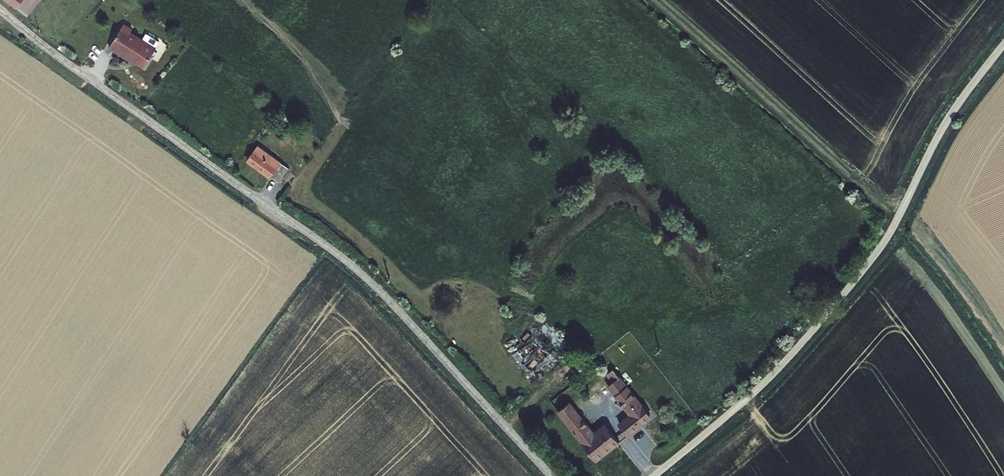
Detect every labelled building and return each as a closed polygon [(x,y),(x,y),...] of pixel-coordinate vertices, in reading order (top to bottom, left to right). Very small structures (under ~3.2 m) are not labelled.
[(17,8),(23,0),(6,0),(17,8)] [(17,8),(28,17),(42,0),(23,0),(17,8)] [(132,29),(124,23),(108,48),(134,65),(135,63),(143,68),(156,48),(155,47),(142,39),(131,32),(132,29)] [(146,33),(142,39),(155,47),(159,41),(146,33)] [(259,147),(246,162),(270,178),(271,177),(281,163),(281,162),(259,147)] [(281,163),(271,177),(279,183),(289,168),(281,163)] [(526,379),(556,356),(532,324),(502,347),(526,379)] [(606,375),(612,383),(620,377),(614,369),(606,375)] [(539,371),(529,379),(534,386),(544,378),(539,371)] [(627,436),(628,438),(652,418),(635,396),(634,397),(632,395),(633,394),(620,377),(612,383),(606,387),(628,416),(617,425),(627,436)] [(557,413),(596,463),(620,444),(619,443),(604,424),(594,432),(570,403),(557,413)] [(619,443),(620,444),(628,438),(627,436),(619,443)]
